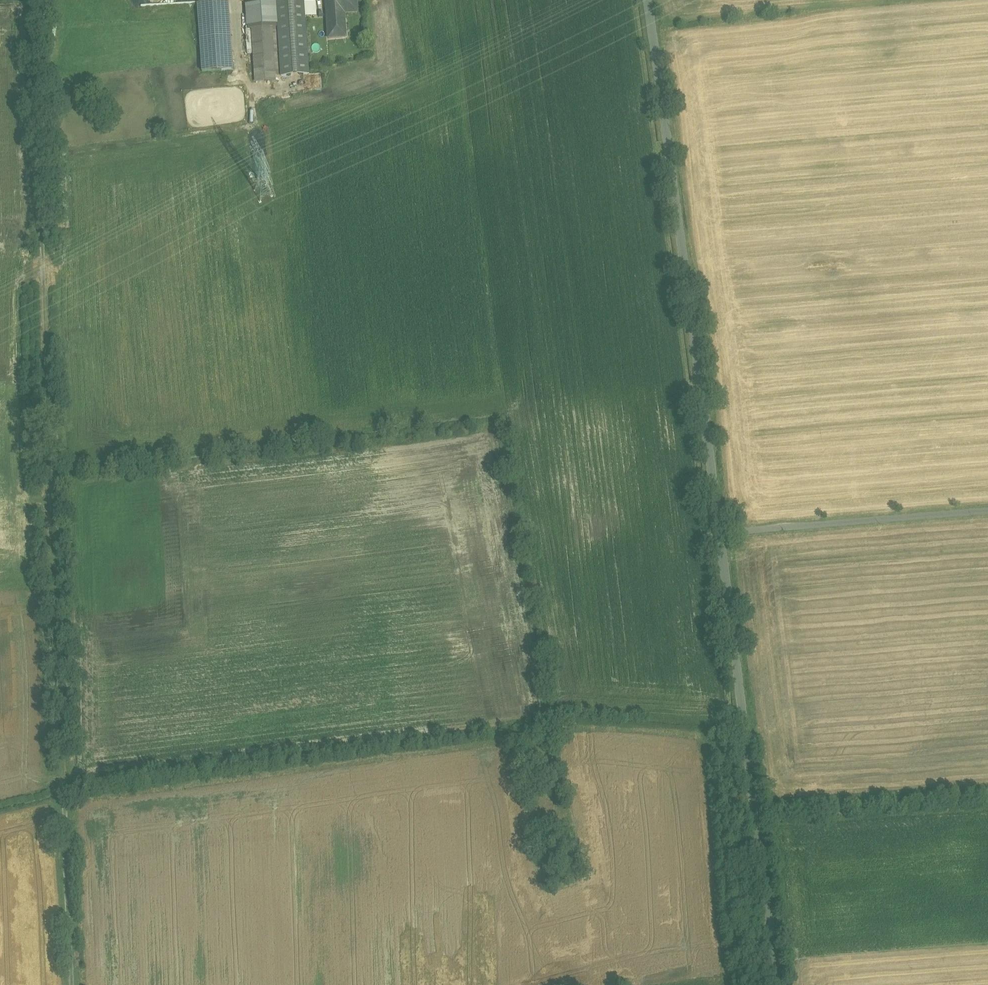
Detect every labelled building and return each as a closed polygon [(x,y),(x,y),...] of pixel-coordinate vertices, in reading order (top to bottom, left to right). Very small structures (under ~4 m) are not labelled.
[(252,21),(256,72),(272,71),(271,57),(308,54),(304,0),(250,0),(252,21)] [(329,39),(342,38),(340,14),(356,13),(356,0),(326,0),(329,39)] [(228,4),(198,6),(202,73),(233,71),(228,4)] [(256,72),(255,72),(256,83),(280,82),(279,71),(272,71),(256,72)]
